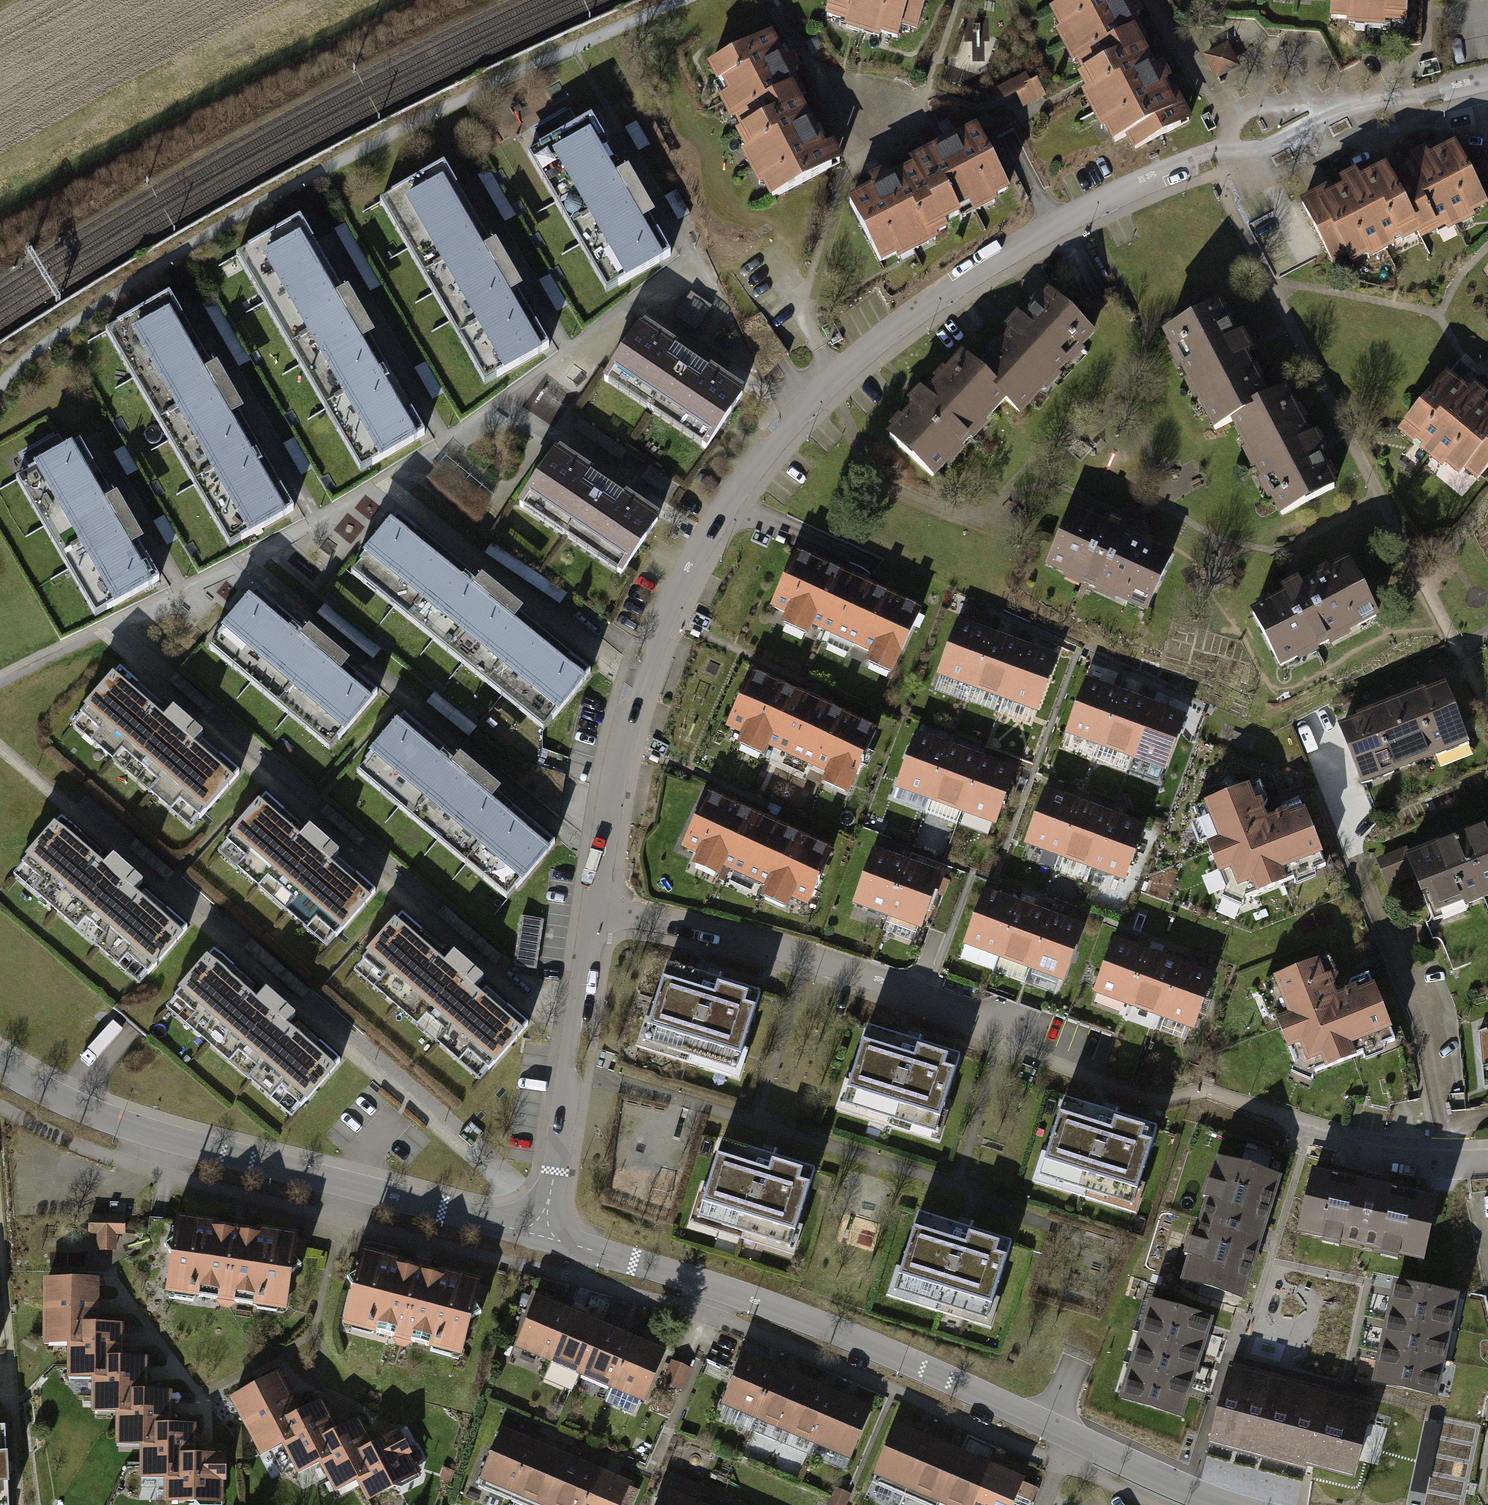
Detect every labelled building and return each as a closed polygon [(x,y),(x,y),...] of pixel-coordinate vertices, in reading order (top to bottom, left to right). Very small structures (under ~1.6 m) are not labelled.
[(831,15),(918,42),(931,0),(835,0),(831,15)] [(1056,6),(1088,70),(1080,74),(1121,155),(1193,119),(1174,82),(1133,0),(1067,0),(1056,6)] [(1337,4),(1335,25),(1410,31),(1413,0),(1284,0),(1337,4)] [(774,28),(708,59),(771,192),(837,161),(825,135),(787,54),(774,28)] [(1231,42),(1209,55),(1221,77),(1243,64),(1231,42)] [(593,113),(527,150),(604,289),(671,251),(593,113)] [(624,126),(637,150),(649,144),(635,120),(624,126)] [(893,177),(851,199),(883,259),(1013,190),(981,130),(945,149),(893,177)] [(1384,157),(1301,201),(1335,267),(1416,224),(1422,235),(1485,202),(1453,140),(1392,172),(1384,157)] [(445,161),(379,199),(486,382),(551,344),(445,161)] [(477,175),(503,222),(515,215),(489,168),(477,175)] [(300,217),(238,253),(364,469),(426,433),(300,217)] [(333,229),(369,291),(380,285),(344,222),(333,229)] [(538,279),(556,312),(568,306),(549,273),(538,279)] [(916,396),(886,427),(934,474),(1010,396),(1022,408),(1099,329),(1052,284),(1013,324),(981,357),(967,343),(916,396)] [(691,291),(675,315),(696,328),(711,304),(691,291)] [(172,292),(107,329),(228,544),(293,507),(172,292)] [(1275,391),(1229,293),(1167,322),(1217,429),(1238,419),(1281,510),(1344,480),(1297,381),(1275,391)] [(202,304),(238,366),(250,360),(214,297),(202,304)] [(745,390),(640,320),(601,378),(706,448),(745,390)] [(414,367),(432,400),(444,394),(425,361),(414,367)] [(1445,375),(1404,431),(1476,483),(1487,467),(1487,406),(1445,375)] [(573,427),(621,460),(628,450),(579,417),(573,427)] [(77,436),(13,471),(93,616),(158,581),(77,436)] [(282,443),(301,475),(312,469),(294,436),(282,443)] [(113,451),(126,476),(138,470),(124,445),(113,451)] [(660,515),(555,447),(518,504),(623,572),(660,515)] [(444,456),(419,481),(472,524),(494,496),(444,456)] [(641,477),(663,492),(672,479),(650,465),(641,477)] [(1179,550),(1074,507),(1049,567),(1153,610),(1179,550)] [(152,520),(166,546),(178,539),(164,514),(152,520)] [(587,678),(391,517),(349,569),(545,729),(587,678)] [(567,593),(492,544),(485,555),(560,604),(567,593)] [(924,606),(796,547),(770,605),(897,664),(924,606)] [(1290,588),(1246,611),(1275,666),(1377,613),(1348,558),(1290,588)] [(252,586),(205,640),(328,745),(374,692),(252,586)] [(381,649),(324,602),(316,612),(373,658),(381,649)] [(1060,657),(959,620),(938,675),(1040,712),(1060,657)] [(239,772),(116,666),(66,723),(189,829),(239,772)] [(880,729),(753,669),(728,722),(854,782),(880,729)] [(213,705),(176,671),(168,679),(206,713),(213,705)] [(1190,718),(1086,680),(1067,733),(1171,770),(1190,718)] [(1452,687),(1343,726),(1365,786),(1474,746),(1452,687)] [(477,726),(434,691),(426,701),(469,735),(477,726)] [(556,840),(402,711),(355,767),(508,896),(556,840)] [(1016,769),(914,733),(896,782),(998,819),(1016,769)] [(772,815),(708,785),(680,844),(806,903),(834,844),(772,815)] [(1149,824),(1045,785),(1026,837),(1130,875),(1149,824)] [(1245,786),(1204,803),(1217,836),(1205,841),(1217,871),(1228,866),(1236,885),(1252,879),(1256,890),(1282,879),(1277,867),(1320,850),(1302,806),(1261,823),(1245,786)] [(374,890),(262,792),(213,847),(326,946),(374,890)] [(365,836),(327,803),(320,811),(358,844),(365,836)] [(187,927),(56,815),(8,870),(139,982),(187,927)] [(1376,857),(1386,883),(1418,871),(1437,919),(1487,900),(1487,825),(1413,854),(1409,844),(1376,857)] [(171,871),(133,838),(126,846),(164,879),(171,871)] [(944,869),(873,845),(854,901),(925,925),(944,869)] [(1090,880),(1096,864),(1063,852),(1057,868),(1090,880)] [(1087,924),(987,887),(967,942),(1067,978),(1087,924)] [(500,952),(445,904),(437,914),(492,961),(500,952)] [(400,911),(353,964),(481,1076),(528,1022),(400,911)] [(543,918),(520,915),(513,964),(536,968),(543,918)] [(1217,975),(1113,938),(1094,990),(1198,1027),(1217,975)] [(308,986),(253,939),(244,949),(300,996),(308,986)] [(213,951),(165,1005),(291,1115),(338,1061),(213,951)] [(1273,975),(1288,1014),(1276,1018),(1287,1048),(1300,1043),(1307,1060),(1320,1055),(1325,1069),(1358,1057),(1353,1043),(1394,1028),(1375,977),(1333,993),(1319,957),(1273,975)] [(711,981),(658,966),(637,1041),(739,1070),(760,995),(711,981)] [(912,1044),(859,1028),(836,1100),(935,1132),(958,1059),(912,1044)] [(1108,1116),(1060,1102),(1037,1179),(1133,1207),(1155,1130),(1108,1116)] [(812,1175),(715,1146),(692,1224),(789,1252),(812,1175)] [(1281,1176),(1220,1157),(1182,1280),(1243,1299),(1281,1176)] [(1437,1198),(1313,1170),(1299,1230),(1423,1259),(1437,1198)] [(124,1213),(87,1212),(86,1232),(96,1232),(95,1249),(116,1249),(116,1233),(124,1233),(124,1213)] [(239,1225),(173,1215),(162,1286),(283,1304),(295,1234),(239,1225)] [(963,1231),(910,1216),(888,1290),(991,1320),(1012,1245),(963,1231)] [(423,1261),(361,1245),(341,1323),(460,1353),(480,1275),(423,1261)] [(40,1279),(39,1342),(65,1343),(64,1374),(91,1375),(91,1410),(116,1410),(115,1444),(138,1444),(138,1480),(158,1481),(158,1504),(226,1504),(226,1447),(207,1447),(196,1447),(197,1438),(197,1419),(172,1418),(172,1409),(172,1386),(145,1386),(145,1372),(145,1356),(117,1356),(117,1339),(118,1324),(93,1323),(93,1305),(93,1280),(40,1279)] [(1457,1296),(1396,1283),(1375,1383),(1436,1395),(1457,1296)] [(570,1311),(538,1297),(518,1345),(549,1358),(570,1311)] [(1213,1316),(1153,1298),(1122,1398),(1182,1416),(1213,1316)] [(601,1324),(570,1311),(549,1358),(580,1372),(601,1324)] [(631,1337),(601,1324),(580,1372),(611,1385),(631,1337)] [(665,1351),(631,1337),(611,1385),(645,1399),(665,1351)] [(775,1369),(743,1355),(722,1403),(754,1416),(775,1369)] [(806,1382),(775,1369),(754,1416),(785,1430),(806,1382)] [(277,1371),(231,1394),(262,1456),(282,1446),(296,1474),(320,1462),(335,1494),(356,1484),(366,1502),(424,1474),(400,1427),(370,1442),(365,1433),(357,1418),(334,1430),(327,1414),(319,1399),(297,1410),(289,1395),(277,1371)] [(1212,1433),(1239,1440),(1255,1379),(1228,1373),(1212,1433)] [(1239,1440),(1264,1446),(1280,1386),(1255,1379),(1239,1440)] [(836,1395),(806,1382),(785,1430),(816,1443),(836,1395)] [(1264,1446),(1289,1453),(1305,1392),(1280,1386),(1264,1446)] [(1289,1453),(1308,1458),(1321,1409),(1324,1397),(1305,1392),(1289,1453)] [(869,1409),(836,1395),(816,1443),(850,1457),(869,1409)] [(1367,1421),(1321,1409),(1308,1458),(1307,1464),(1353,1476),(1367,1421)] [(928,1440),(897,1426),(876,1474),(907,1487),(928,1440)] [(533,1444),(502,1430),(478,1486),(509,1499),(533,1444)] [(959,1453),(928,1440),(907,1487),(938,1501),(959,1453)] [(533,1444),(509,1499),(523,1504),(544,1504),(564,1457),(533,1444)] [(959,1453),(938,1501),(948,1504),(973,1504),(989,1466),(959,1453)] [(564,1457),(544,1504),(580,1504),(594,1470),(564,1457)] [(989,1466),(973,1504),(1012,1504),(1023,1480),(989,1466)] [(594,1470),(580,1504),(619,1504),(628,1484),(594,1470)] [(875,1475),(869,1493),(898,1504),(905,1486),(875,1475)] [(836,1486),(827,1504),(847,1504),(852,1492),(836,1486)] [(664,1491),(658,1504),(696,1504),(664,1491)]
